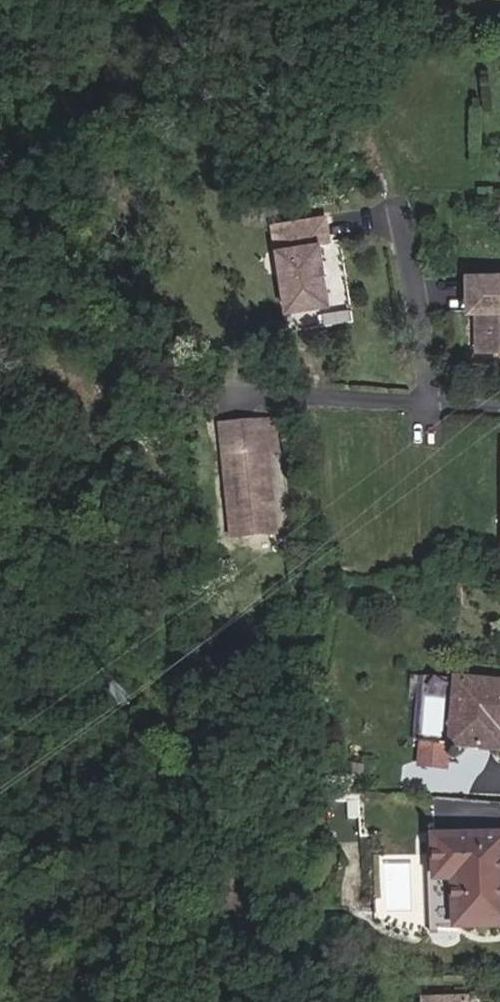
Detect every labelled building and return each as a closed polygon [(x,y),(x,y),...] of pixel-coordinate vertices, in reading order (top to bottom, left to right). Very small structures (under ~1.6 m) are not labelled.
[(322,222),(270,231),(285,316),(327,308),(317,248),(326,246),(322,222)] [(467,275),(469,312),(477,311),(479,351),(499,350),(499,273),(467,275)] [(281,539),(278,513),(274,513),(272,502),(276,502),(270,457),(264,457),(264,454),(261,431),(260,427),(222,432),(237,545),(281,539)] [(277,429),(261,431),(264,454),(280,452),(277,429)] [(435,659),(447,660),(447,645),(436,644),(435,659)] [(499,742),(499,673),(455,670),(450,738),(499,742)] [(418,758),(448,760),(450,738),(420,735),(418,758)] [(499,927),(499,835),(436,837),(439,883),(459,884),(461,929),(499,927)]
